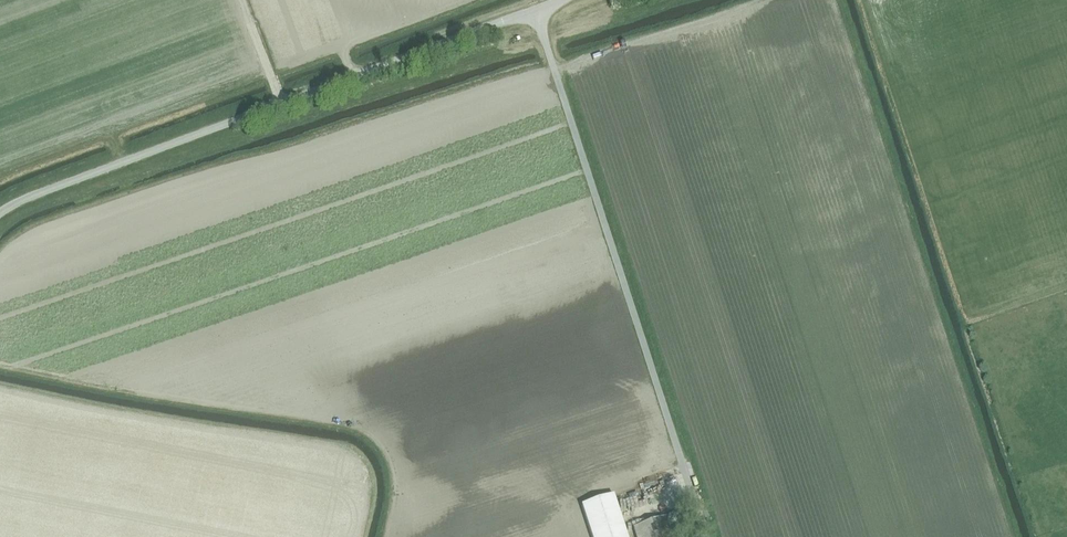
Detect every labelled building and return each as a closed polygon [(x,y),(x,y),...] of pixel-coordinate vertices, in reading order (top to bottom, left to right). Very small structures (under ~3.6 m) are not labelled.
[(614,496),(582,506),(592,536),(627,536),(614,496)] [(668,517),(635,528),(638,536),(675,536),(674,534),(668,517)]
